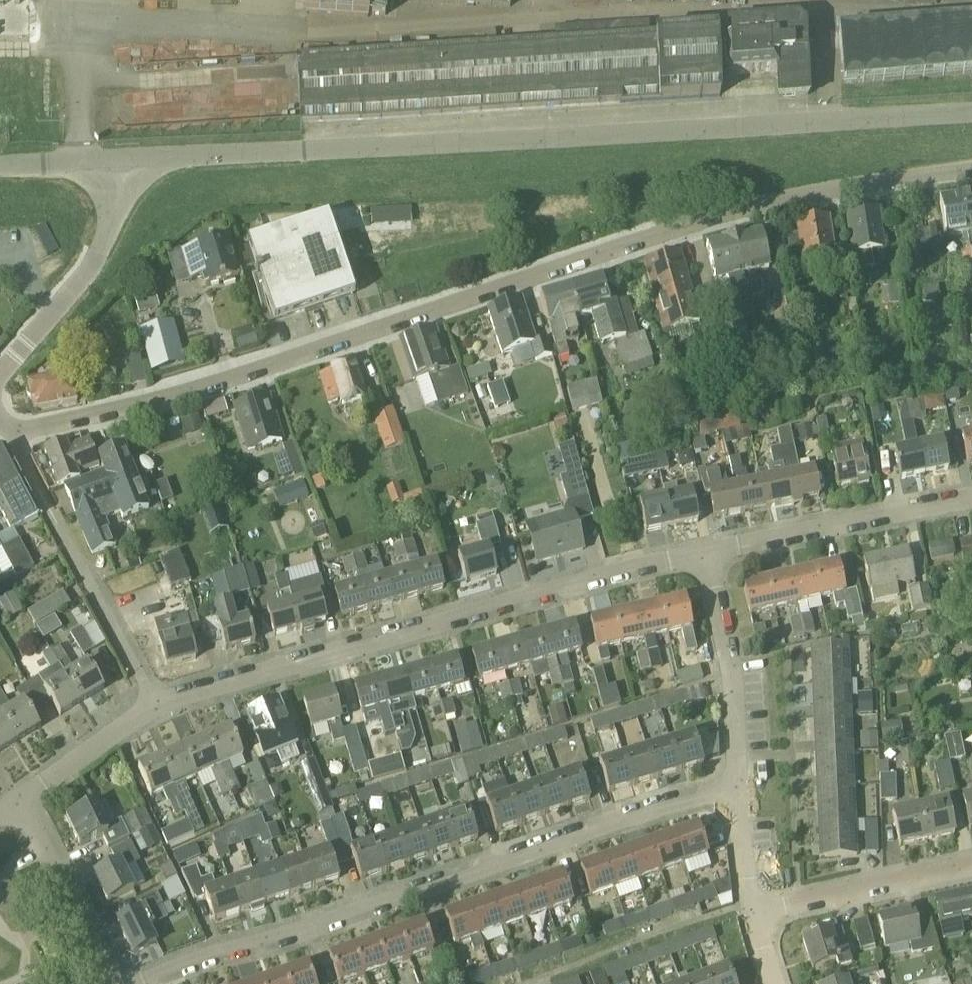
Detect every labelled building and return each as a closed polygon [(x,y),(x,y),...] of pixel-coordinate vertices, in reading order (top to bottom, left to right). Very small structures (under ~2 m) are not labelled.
[(304,12),(369,17),(369,16),(369,15),(385,16),(386,0),(401,1),(511,8),(511,0),(304,0),(304,12)] [(729,43),(724,44),(725,71),(729,75),(776,72),(778,98),(810,96),(805,26),(798,20),(727,24),(729,43)] [(839,31),(843,84),(971,74),(971,21),(839,31)] [(557,41),(297,58),(298,78),(301,123),(721,96),(716,31),(650,35),(649,23),(556,29),(557,41)] [(237,77),(237,65),(203,64),(203,77),(237,77)] [(961,195),(970,246),(971,245),(971,193),(961,195)] [(970,246),(961,195),(939,199),(946,237),(962,235),(964,247),(970,246)] [(411,208),(393,208),(393,222),(412,222),(411,208)] [(852,254),(854,254),(856,269),(874,266),(872,251),(885,249),(880,209),(846,214),(852,254)] [(797,223),(798,233),(787,235),(789,248),(800,246),(804,267),(836,261),(829,218),(797,223)] [(252,248),(239,252),(244,270),(258,265),(261,276),(265,289),(274,315),(276,320),(307,310),(291,261),(306,256),(303,249),(335,238),(329,221),(329,220),(251,245),(252,248)] [(45,223),(34,229),(48,256),(60,250),(45,223)] [(937,228),(923,230),(927,251),(940,249),(937,228)] [(358,232),(344,237),(348,249),(362,245),(358,232)] [(761,232),(733,239),(749,299),(764,295),(760,278),(756,279),(754,272),(770,268),(761,232)] [(239,278),(226,237),(182,251),(191,281),(203,277),(206,288),(239,278)] [(291,261),(307,310),(353,294),(335,238),(303,249),(306,256),(291,261)] [(733,239),(707,246),(716,282),(737,276),(738,280),(732,281),(732,285),(729,285),(733,303),(749,299),(733,239)] [(970,250),(962,251),(965,267),(971,266),(971,259),(970,250)] [(681,253),(645,262),(655,298),(670,293),(673,302),(693,297),(681,253)] [(362,266),(357,272),(359,280),(367,281),(373,275),(370,268),(362,266)] [(602,278),(572,287),(581,319),(592,316),(601,344),(626,336),(616,301),(610,302),(602,278)] [(899,303),(898,282),(888,282),(889,303),(899,303)] [(572,287),(541,296),(559,358),(570,355),(567,344),(579,340),(574,321),(581,319),(572,287)] [(153,288),(133,294),(138,313),(159,306),(153,288)] [(670,293),(655,298),(664,332),(666,332),(691,325),(700,322),(693,297),(673,302),(670,293)] [(503,355),(531,345),(536,360),(552,354),(548,338),(536,342),(522,299),(488,310),(503,355)] [(153,311),(141,315),(144,325),(156,321),(153,311)] [(742,318),(724,323),(734,362),(735,361),(737,371),(754,367),(752,357),(751,357),(742,318)] [(170,324),(144,331),(148,341),(155,369),(180,362),(170,324)] [(236,348),(256,342),(252,328),(232,334),(236,348)] [(434,328),(400,339),(414,381),(428,377),(438,404),(469,394),(459,367),(449,370),(434,328)] [(645,333),(613,343),(622,369),(625,368),(653,359),(645,333)] [(146,379),(140,354),(119,359),(126,384),(146,379)] [(355,362),(332,369),(332,371),(320,374),(329,404),(341,400),(343,404),(365,397),(355,362)] [(477,368),(466,372),(470,382),(481,379),(477,368)] [(28,386),(26,389),(28,397),(31,399),(32,404),(35,403),(36,409),(77,402),(72,374),(28,382),(28,386)] [(597,381),(568,388),(573,412),(603,404),(597,381)] [(503,382),(488,387),(495,409),(510,404),(503,382)] [(959,390),(946,392),(948,403),(961,400),(959,390)] [(908,397),(909,401),(914,422),(927,419),(922,394),(908,397)] [(268,396),(236,407),(249,451),(282,441),(268,396)] [(223,400),(203,407),(208,420),(228,414),(223,400)] [(914,422),(909,401),(897,403),(901,424),(914,422)] [(883,404),(871,406),(874,424),(881,423),(886,417),(883,404)] [(394,408),(373,415),(385,452),(406,445),(394,408)] [(198,412),(180,418),(186,437),(204,432),(198,412)] [(737,412),(716,416),(720,434),(724,433),(740,430),(737,412)] [(565,415),(553,418),(556,432),(569,429),(565,415)] [(720,434),(716,416),(696,421),(701,439),(720,434)] [(814,438),(811,423),(798,425),(801,441),(814,438)] [(735,431),(724,433),(726,444),(738,442),(735,431)] [(962,436),(968,466),(971,465),(971,434),(962,436)] [(90,440),(70,448),(68,443),(45,452),(59,488),(82,479),(80,474),(100,466),(90,440)] [(705,440),(692,442),(694,454),(707,451),(705,440)] [(943,441),(919,446),(925,475),(949,470),(943,441)] [(286,452),(293,473),(296,479),(305,475),(294,442),(283,446),(286,452)] [(862,442),(831,448),(833,457),(839,486),(858,482),(858,486),(869,484),(868,480),(870,480),(876,478),(871,449),(864,450),(862,442)] [(576,444),(559,449),(566,476),(560,478),(567,502),(589,496),(583,471),(576,444)] [(65,487),(76,515),(116,500),(112,488),(137,478),(125,445),(98,455),(105,472),(65,487)] [(780,448),(783,465),(785,475),(791,503),(819,497),(813,469),(799,472),(794,445),(780,448)] [(925,475),(919,446),(894,451),(901,480),(925,475)] [(783,465),(780,448),(770,450),(774,466),(783,465)] [(0,451),(0,494),(22,482),(5,449),(0,451)] [(666,453),(657,455),(660,471),(669,469),(666,453)] [(660,471),(657,455),(648,457),(651,473),(660,471)] [(729,459),(731,472),(734,487),(740,514),(766,509),(760,480),(749,483),(746,470),(742,471),(739,457),(729,459)] [(701,493),(709,491),(715,519),(740,514),(734,487),(731,472),(718,475),(717,468),(697,472),(701,493)] [(760,480),(766,509),(791,503),(785,475),(771,478),(769,469),(758,471),(760,480)] [(152,471),(142,472),(147,504),(172,500),(169,479),(153,482),(152,471)] [(325,475),(312,479),(316,490),(328,487),(325,475)] [(116,500),(76,515),(91,555),(116,546),(105,519),(121,513),(123,520),(149,510),(137,478),(112,488),(116,500)] [(0,508),(11,530),(14,528),(39,515),(22,482),(0,494),(0,508)] [(303,482),(273,493),(279,508),(308,497),(303,482)] [(399,484),(386,489),(392,505),(405,501),(399,484)] [(663,487),(665,498),(666,497),(672,528),(699,522),(692,492),(679,495),(677,485),(663,487)] [(666,497),(665,498),(639,503),(646,533),(672,528),(666,497)] [(563,515),(526,525),(537,563),(583,550),(576,522),(573,512),(563,515)] [(480,539),(456,546),(458,555),(466,584),(498,575),(490,549),(501,545),(493,514),(476,518),(478,524),(476,525),(480,539)] [(323,523),(313,527),(318,540),(328,536),(323,523)] [(20,539),(2,549),(17,577),(34,568),(20,539)] [(965,559),(965,561),(971,560),(971,539),(961,541),(965,559)] [(404,544),(408,559),(418,556),(414,541),(404,544)] [(954,556),(951,543),(929,548),(932,561),(954,556)] [(397,562),(408,559),(404,544),(393,547),(397,562)] [(870,590),(871,590),(874,602),(900,597),(897,585),(916,581),(909,549),(864,559),(870,590)] [(159,558),(171,589),(171,590),(192,582),(179,550),(159,558)] [(353,558),(357,573),(368,570),(364,555),(353,558)] [(136,557),(125,562),(129,571),(140,566),(136,557)] [(357,573),(353,558),(342,561),(347,576),(357,573)] [(436,562),(411,569),(418,596),(444,589),(436,562)] [(838,564),(814,570),(822,599),(824,606),(836,604),(834,596),(845,594),(838,564)] [(250,592),(244,568),(223,574),(231,598),(250,592)] [(411,569),(385,576),(393,603),(418,596),(411,569)] [(814,570),(791,575),(798,605),(801,616),(811,614),(808,602),(822,599),(814,570)] [(791,575),(767,580),(774,610),(798,605),(791,575)] [(275,578),(279,594),(277,594),(280,606),(268,609),(275,637),(301,629),(289,585),(286,576),(275,578)] [(385,576),(360,583),(368,611),(393,603),(385,576)] [(321,577),(289,585),(301,629),(327,622),(321,601),(327,599),(321,577)] [(774,610),(767,580),(743,586),(750,616),(774,610)] [(343,618),(368,611),(360,583),(335,590),(343,618)] [(928,586),(909,590),(913,611),(932,607),(928,586)] [(63,590),(27,610),(43,639),(63,628),(55,614),(71,604),(63,590)] [(0,599),(0,601),(10,619),(25,610),(15,591),(0,599)] [(685,599),(661,604),(668,634),(681,631),(687,654),(697,651),(692,629),(685,599)] [(232,602),(215,607),(221,626),(219,627),(225,651),(256,642),(249,618),(247,611),(235,614),(232,602)] [(661,604),(638,610),(645,640),(648,650),(652,668),(664,666),(660,649),(659,650),(656,637),(668,634),(661,604)] [(621,645),(645,640),(638,610),(614,615),(621,645)] [(811,614),(801,616),(805,634),(816,632),(812,614),(811,614)] [(154,621),(160,640),(159,640),(167,668),(196,659),(189,633),(193,632),(188,615),(177,618),(176,615),(160,620),(154,621)] [(598,651),(601,663),(611,661),(607,648),(621,645),(614,615),(591,621),(598,651)] [(805,635),(805,634),(801,616),(790,619),(794,637),(805,635)] [(862,618),(851,620),(854,632),(865,629),(862,618)] [(574,624),(548,631),(556,659),(581,651),(574,624)] [(767,632),(765,625),(753,627),(757,646),(768,643),(768,644),(782,641),(779,629),(767,632)] [(82,628),(71,635),(84,656),(95,649),(82,628)] [(548,631),(523,639),(531,666),(545,662),(549,675),(552,688),(553,687),(563,685),(559,670),(556,659),(548,631)] [(523,639),(498,646),(506,673),(531,666),(523,639)] [(811,647),(813,683),(850,681),(848,639),(836,640),(836,646),(811,647)] [(66,675),(82,703),(104,689),(94,672),(88,662),(75,670),(60,645),(51,651),(66,675)] [(506,673),(498,646),(473,653),(480,680),(506,673)] [(652,668),(648,650),(638,653),(642,671),(652,668)] [(60,716),(82,703),(66,675),(51,651),(42,656),(57,681),(44,688),(50,699),(60,716)] [(456,657),(431,665),(438,692),(454,687),(458,700),(472,695),(469,683),(464,685),(456,657)] [(431,665),(406,672),(413,699),(438,692),(431,665)] [(561,669),(559,670),(563,685),(573,682),(570,667),(561,669)] [(700,667),(677,674),(680,686),(703,679),(700,667)] [(593,672),(600,695),(604,710),(621,705),(616,685),(608,687),(603,669),(593,671),(593,672)] [(406,672),(381,679),(388,706),(392,718),(409,713),(417,711),(413,699),(406,672)] [(363,713),(377,709),(384,736),(396,732),(392,718),(388,706),(381,679),(355,686),(363,713)] [(520,681),(509,684),(513,699),(514,699),(521,697),(524,696),(520,681)] [(850,681),(813,683),(814,718),(851,716),(850,681)] [(509,684),(498,687),(502,702),(513,699),(509,684)] [(2,714),(18,741),(40,728),(30,711),(24,701),(11,708),(0,689),(0,711),(2,714)] [(312,729),(329,724),(334,743),(346,740),(340,721),(341,721),(333,692),(304,700),(312,729)] [(682,693),(662,699),(665,709),(685,704),(682,693)] [(521,697),(514,699),(516,708),(523,706),(521,697)] [(872,697),(859,697),(860,716),(872,715),(872,697)] [(658,700),(634,707),(638,719),(661,711),(658,700)] [(264,757),(278,751),(282,760),(298,753),(295,744),(297,744),(288,721),(287,722),(279,701),(247,714),(256,734),(255,735),(264,757)] [(452,701),(442,704),(446,718),(456,715),(452,701)] [(442,704),(431,707),(435,721),(446,718),(442,704)] [(563,706),(548,710),(553,727),(568,723),(563,706)] [(634,707),(611,715),(614,726),(638,719),(634,707)] [(18,741),(2,714),(0,711),(0,753),(18,741)] [(409,713),(392,718),(396,732),(398,742),(416,737),(409,713)] [(614,726),(611,715),(591,721),(595,732),(614,726)] [(851,716),(814,718),(816,753),(853,751),(851,716)] [(901,723),(880,727),(883,743),(904,739),(901,723)] [(231,727),(207,738),(220,767),(233,795),(242,791),(229,763),(243,756),(231,727)] [(479,727),(456,733),(461,754),(485,749),(479,727)] [(565,728),(542,736),(546,747),(569,740),(565,728)] [(950,761),(950,762),(966,759),(961,733),(945,737),(950,761)] [(695,734),(671,741),(680,772),(704,764),(695,734)] [(861,735),(861,751),(878,750),(877,734),(861,735)] [(369,765),(387,760),(380,736),(363,741),(369,765)] [(546,747),(542,736),(522,742),(526,754),(546,747)] [(220,767),(207,738),(184,748),(197,777),(211,770),(224,798),(233,795),(220,767)] [(360,740),(346,744),(356,776),(369,772),(360,740)] [(671,741),(647,749),(657,779),(680,772),(671,741)] [(518,743),(498,750),(502,761),(521,754),(518,743)] [(448,747),(430,751),(433,763),(452,758),(448,747)] [(196,810),(185,782),(197,777),(184,748),(162,758),(174,787),(187,814),(196,810)] [(647,749),(623,756),(633,786),(657,779),(647,749)] [(495,751),(476,757),(479,768),(498,762),(495,751)] [(853,751),(816,753),(817,788),(854,786),(853,751)] [(474,756),(462,760),(469,783),(481,779),(474,756)] [(633,786),(623,756),(600,763),(609,794),(633,786)] [(162,758),(138,768),(151,797),(166,791),(178,818),(187,814),(174,787),(162,758)] [(315,760),(300,766),(319,815),(320,815),(323,823),(330,820),(329,817),(335,815),(333,809),(334,809),(315,760)] [(462,760),(428,771),(433,783),(451,777),(456,790),(470,785),(469,783),(462,760)] [(389,777),(384,761),(368,765),(372,782),(389,777)] [(950,762),(950,761),(934,765),(940,791),(956,787),(950,762)] [(889,763),(880,764),(880,777),(889,776),(889,763)] [(580,769),(557,778),(567,808),(591,799),(580,769)] [(433,783),(428,771),(408,777),(412,789),(433,783)] [(880,777),(881,801),(896,801),(895,776),(889,776),(880,777)] [(405,778),(381,786),(385,797),(384,794),(387,793),(388,796),(409,790),(405,778)] [(557,778),(533,786),(544,816),(567,808),(557,778)] [(483,789),(487,802),(486,802),(497,832),(520,824),(510,794),(506,781),(483,789)] [(267,782),(247,791),(256,811),(276,803),(267,782)] [(385,797),(381,786),(362,792),(366,804),(385,797)] [(533,786),(510,794),(520,824),(544,816),(533,786)] [(854,786),(817,788),(819,823),(856,821),(854,786)] [(357,793),(338,799),(341,811),(361,805),(357,793)] [(962,798),(970,831),(971,831),(971,795),(962,798)] [(948,801),(920,807),(928,841),(955,835),(948,801)] [(66,818),(80,847),(103,836),(109,848),(130,838),(129,835),(134,832),(135,835),(153,826),(145,808),(121,820),(105,828),(94,804),(66,818)] [(276,804),(264,809),(269,821),(281,816),(276,804)] [(441,810),(443,818),(445,817),(455,847),(478,839),(468,809),(454,814),(451,807),(441,810)] [(928,841),(920,807),(893,813),(900,847),(928,841)] [(355,849),(352,838),(343,815),(330,820),(330,821),(331,823),(344,860),(353,856),(361,880),(385,872),(385,871),(375,842),(355,849)] [(443,818),(421,825),(431,855),(455,847),(445,817),(443,818)] [(294,819),(292,824),(294,828),(298,830),(303,829),(305,825),(304,820),(299,818),(294,819)] [(856,821),(819,823),(820,858),(857,856),(856,821)] [(189,822),(178,827),(184,839),(194,834),(189,822)] [(340,879),(336,867),(346,864),(344,860),(331,823),(321,826),(327,842),(330,849),(304,858),(314,888),(340,879)] [(421,825),(398,834),(408,864),(431,855),(421,825)] [(697,826),(674,834),(685,864),(708,856),(697,826)] [(271,843),(266,827),(257,830),(263,845),(271,843)] [(159,843),(152,829),(140,835),(147,849),(159,843)] [(222,833),(213,836),(221,860),(230,857),(222,833)] [(398,834),(375,842),(385,871),(408,864),(398,834)] [(674,834),(651,842),(661,873),(685,864),(674,834)] [(878,836),(866,836),(866,853),(878,852),(878,836)] [(651,842),(627,851),(638,881),(661,873),(651,842)] [(131,843),(111,852),(117,864),(94,875),(107,903),(134,889),(124,869),(140,862),(131,843)] [(184,851),(174,855),(179,867),(180,867),(189,862),(184,851)] [(627,851),(604,859),(615,889),(638,881),(627,851)] [(304,858),(279,866),(289,896),(314,888),(304,858)] [(615,889),(604,859),(580,867),(591,898),(615,889)] [(279,866),(254,875),(264,905),(289,896),(279,866)] [(214,922),(240,913),(229,883),(217,888),(213,876),(202,880),(197,867),(182,872),(196,901),(206,897),(214,922)] [(562,874),(539,882),(550,912),(573,904),(562,874)] [(254,875),(229,883),(240,913),(264,905),(254,875)] [(185,895),(177,878),(163,885),(171,902),(185,895)] [(539,882),(516,890),(526,920),(550,912),(539,882)] [(714,887),(695,894),(699,904),(718,898),(714,887)] [(516,890),(492,898),(503,928),(526,920),(516,890)] [(940,923),(944,940),(964,936),(960,919),(971,917),(971,891),(934,899),(940,924),(940,923)] [(143,909),(117,922),(133,955),(157,943),(149,928),(167,919),(161,907),(163,906),(156,894),(140,902),(142,907),(143,909)] [(699,904),(695,894),(671,903),(675,912),(699,904)] [(492,898),(469,907),(479,937),(503,928),(492,898)] [(668,904),(648,911),(652,921),(672,914),(668,904)] [(483,948),(479,937),(469,907),(445,915),(456,945),(470,940),(474,951),(483,948)] [(886,948),(910,943),(913,955),(922,952),(913,909),(879,917),(886,948)] [(652,921),(648,911),(625,919),(629,929),(652,921)] [(860,950),(875,946),(867,919),(853,923),(860,950)] [(601,926),(605,938),(626,931),(622,920),(601,926)] [(423,923),(400,931),(410,959),(434,951),(423,923)] [(713,929),(690,937),(694,947),(716,938),(713,929)] [(830,932),(830,931),(803,939),(813,970),(836,963),(838,969),(852,965),(847,950),(837,953),(835,945),(842,943),(844,939),(842,931),(838,929),(830,932)] [(400,931),(377,940),(387,968),(410,959),(400,931)] [(596,943),(593,934),(584,937),(588,946),(596,943)] [(694,947),(690,937),(670,945),(674,954),(694,947)] [(564,954),(584,948),(580,938),(560,944),(564,954)] [(377,940),(353,948),(363,976),(387,968),(377,940)] [(560,955),(557,945),(537,952),(541,962),(560,955)] [(667,946),(648,953),(652,964),(671,956),(667,946)] [(353,948),(330,957),(340,983),(341,983),(363,976),(353,948)] [(541,962),(537,952),(514,960),(518,971),(541,962)] [(644,954),(625,961),(629,971),(648,964),(644,954)] [(511,961),(491,968),(494,979),(514,972),(511,961)] [(602,970),(589,975),(593,983),(608,983),(606,980),(625,973),(621,963),(602,970)] [(285,973),(289,983),(315,983),(308,965),(285,973)] [(878,965),(861,970),(863,978),(880,973),(878,965)] [(705,976),(708,983),(735,983),(728,967),(705,976)] [(491,968),(470,976),(473,983),(480,983),(494,979),(491,968)] [(261,981),(262,983),(289,983),(285,973),(261,981)] [(684,983),(708,983),(705,976),(684,983)]
